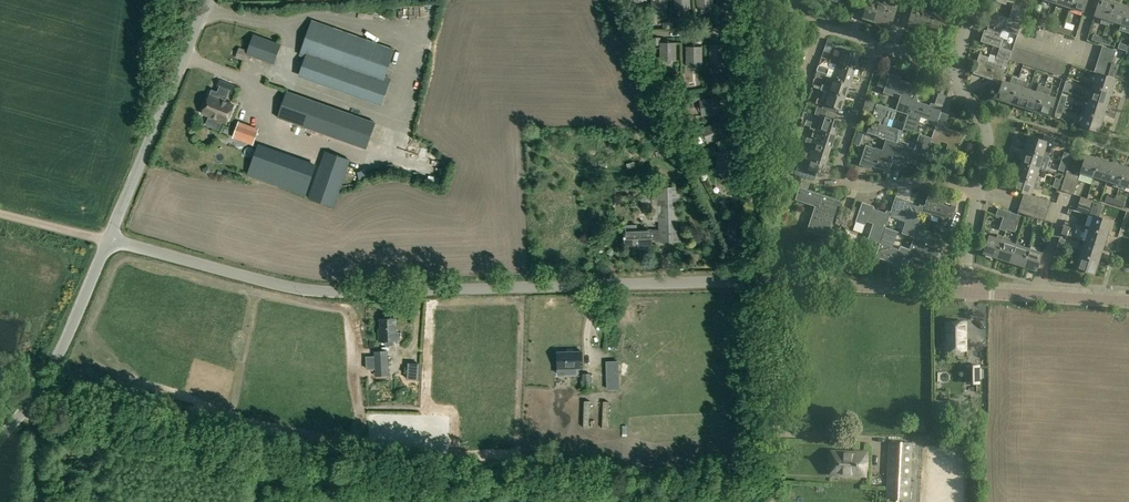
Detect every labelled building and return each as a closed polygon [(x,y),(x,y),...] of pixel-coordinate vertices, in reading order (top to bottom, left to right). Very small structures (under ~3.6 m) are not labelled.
[(668,0),(651,0),(651,7),(667,9),(668,0)] [(690,0),(674,0),(674,9),(691,8),(690,0)] [(713,0),(696,0),(697,8),(714,5),(713,0)] [(877,21),(883,2),(877,0),(860,0),(858,4),(866,6),(863,17),(877,21)] [(883,2),(877,21),(891,26),(896,9),(904,11),(907,0),(897,0),(895,6),(883,2)] [(922,29),(928,10),(916,6),(918,0),(907,0),(904,11),(911,14),(908,24),(922,29)] [(1010,18),(1022,22),(1029,0),(997,0),(996,1),(1006,4),(1007,0),(1015,3),(1010,18)] [(1070,7),(1083,11),(1087,0),(1072,0),(1070,7)] [(1108,19),(1107,22),(1114,1),(1111,0),(1099,0),(1095,15),(1108,19)] [(1121,23),(1127,5),(1114,1),(1107,22),(1113,24),(1114,21),(1121,23)] [(947,25),(952,10),(942,7),(940,13),(928,10),(922,29),(936,34),(939,23),(947,25)] [(1001,47),(1004,37),(1000,36),(1002,29),(1018,33),(1022,22),(1010,18),(992,12),(987,30),(985,29),(981,41),(1001,47)] [(1027,21),(1036,24),(1037,19),(1029,16),(1027,21)] [(1046,21),(1037,19),(1036,24),(1044,27),(1046,21)] [(395,49),(312,20),(299,55),(306,57),(307,53),(357,70),(348,94),(382,106),(391,78),(386,76),(395,49)] [(1053,29),(1062,32),(1064,27),(1055,24),(1053,29)] [(1072,30),(1064,27),(1062,32),(1071,35),(1072,30)] [(274,64),(281,43),(254,34),(246,54),(274,64)] [(1092,39),(1101,42),(1103,37),(1094,34),(1092,39)] [(676,61),(676,42),(660,43),(660,38),(652,38),(653,45),(660,45),(660,61),(676,61)] [(1014,45),(1014,44),(1008,42),(1006,48),(1012,50),(1014,45)] [(1118,47),(1127,50),(1128,45),(1120,42),(1118,47)] [(726,63),(726,44),(710,44),(710,63),(726,63)] [(1020,47),(1014,45),(1012,50),(1010,59),(1016,61),(1020,47)] [(1114,56),(1116,50),(1102,45),(1100,52),(1114,56)] [(702,65),(702,47),(686,47),(686,65),(702,65)] [(996,62),(988,60),(989,56),(979,53),(974,70),(1003,80),(1010,59),(1012,50),(1006,48),(1001,47),(996,62)] [(1016,61),(1023,63),(1027,49),(1020,47),(1016,61)] [(837,64),(837,62),(855,68),(860,54),(842,48),(838,59),(831,56),(830,61),(837,64)] [(1033,51),(1027,49),(1023,63),(1029,65),(1033,51)] [(1029,65),(1035,67),(1039,53),(1033,51),(1029,65)] [(1112,62),(1114,56),(1100,52),(1098,58),(1112,62)] [(1046,55),(1039,53),(1035,67),(1042,69),(1046,55)] [(1042,69),(1048,71),(1052,57),(1046,55),(1042,69)] [(1059,60),(1052,57),(1048,71),(1054,73),(1059,60)] [(1098,58),(1096,65),(1110,69),(1112,62),(1098,58)] [(1054,73),(1061,75),(1065,62),(1059,60),(1054,73)] [(837,62),(837,64),(834,72),(827,70),(825,75),(828,76),(832,77),(833,75),(851,81),(855,68),(837,62)] [(1112,62),(1110,69),(1107,75),(1115,78),(1119,64),(1112,62)] [(1107,75),(1110,69),(1096,65),(1094,71),(1097,72),(1107,75)] [(1115,78),(1107,75),(1097,72),(1093,85),(1111,91),(1115,78)] [(901,94),(896,109),(896,110),(907,114),(908,114),(913,99),(918,85),(901,79),(901,77),(889,73),(883,92),(893,95),(894,92),(901,94)] [(821,89),(827,91),(828,89),(846,95),(851,81),(833,75),(832,77),(828,76),(825,85),(822,84),(821,89)] [(997,98),(1010,102),(1018,78),(1012,76),(1010,82),(1003,80),(997,98)] [(1024,79),(1018,78),(1010,102),(1023,107),(1029,89),(1022,86),(1024,79)] [(228,92),(232,94),(234,87),(219,81),(216,88),(219,89),(228,92)] [(1065,81),(1062,90),(1068,92),(1071,83),(1065,81)] [(1036,91),(1029,89),(1023,107),(1036,111),(1044,86),(1038,84),(1036,91)] [(1107,104),(1111,91),(1093,85),(1089,98),(1107,104)] [(425,100),(434,100),(435,87),(425,86),(425,100)] [(1055,97),(1049,95),(1051,88),(1044,86),(1036,111),(1050,115),(1055,97)] [(846,95),(828,89),(827,91),(825,100),(818,97),(816,102),(824,105),(824,103),(842,109),(846,95)] [(212,90),(203,113),(210,115),(206,125),(219,130),(223,120),(227,122),(234,105),(225,101),(227,96),(218,92),(212,90)] [(277,118),(366,149),(375,122),(286,91),(277,118)] [(1058,103),(1063,105),(1066,96),(1061,94),(1058,103)] [(718,97),(700,100),(700,101),(702,116),(720,114),(718,97)] [(1102,117),(1107,104),(1089,98),(1085,112),(1102,117)] [(908,114),(907,114),(903,128),(916,132),(921,116),(927,118),(926,122),(935,125),(936,125),(937,122),(942,106),(931,102),(930,105),(913,99),(908,114)] [(903,130),(887,125),(889,118),(893,119),(896,110),(896,109),(877,103),(873,115),(875,116),(869,133),(887,139),(887,138),(899,142),(900,140),(903,130)] [(1061,114),(1063,105),(1058,103),(1055,112),(1061,114)] [(810,128),(814,129),(817,130),(818,128),(835,134),(840,120),(825,115),(827,110),(817,106),(814,114),(822,116),(819,124),(807,119),(805,124),(811,126),(810,128)] [(1098,130),(1102,117),(1085,112),(1080,125),(1098,130)] [(725,137),(719,122),(701,128),(707,144),(725,137)] [(948,143),(943,159),(955,163),(965,134),(948,128),(948,125),(937,122),(936,125),(935,125),(932,137),(931,141),(940,144),(941,141),(948,143)] [(233,138),(252,144),(257,130),(239,123),(233,138)] [(813,142),(831,148),(835,134),(818,128),(817,130),(814,129),(812,136),(815,137),(814,139),(807,137),(805,141),(812,144),(813,142)] [(893,160),(904,163),(905,161),(923,166),(931,141),(932,137),(920,133),(914,149),(908,146),(909,143),(900,140),(899,142),(893,160)] [(1025,149),(1043,155),(1047,141),(1030,136),(1025,149)] [(887,139),(882,154),(874,151),(875,148),(865,144),(859,164),(871,168),(872,165),(889,171),(893,160),(899,142),(887,138),(887,139)] [(826,162),(831,148),(813,142),(812,144),(810,152),(803,150),(801,155),(802,155),(808,157),(809,156),(826,162)] [(247,176),(305,196),(315,166),(257,146),(247,176)] [(1039,168),(1043,155),(1025,149),(1021,162),(1039,168)] [(347,168),(368,176),(372,164),(349,155),(347,160),(325,152),(308,198),(333,207),(347,168)] [(732,171),(733,152),(716,152),(716,170),(732,171)] [(1061,160),(1066,162),(1069,153),(1064,152),(1061,160)] [(1086,154),(1080,172),(1094,176),(1100,158),(1086,154)] [(809,156),(808,157),(802,155),(799,164),(798,164),(795,173),(815,180),(817,174),(822,175),(826,162),(809,156)] [(1094,176),(1107,180),(1113,162),(1100,158),(1094,176)] [(1064,171),(1066,162),(1061,160),(1058,169),(1064,171)] [(1035,181),(1038,182),(1039,176),(1036,175),(1039,168),(1021,162),(1017,175),(1035,181)] [(1119,187),(1126,166),(1113,162),(1107,180),(1114,183),(1113,186),(1119,187)] [(1126,166),(1119,187),(1125,189),(1126,186),(1128,187),(1128,168),(1126,166)] [(1067,192),(1073,194),(1079,176),(1066,172),(1065,177),(1071,179),(1067,192)] [(1024,192),(1030,194),(1035,181),(1017,175),(1013,189),(1024,192)] [(1067,192),(1071,179),(1065,177),(1060,190),(1067,192)] [(1053,187),(1058,188),(1061,179),(1056,178),(1053,187)] [(801,181),(800,187),(808,190),(810,184),(801,181)] [(648,222),(652,222),(658,222),(658,230),(651,230),(624,231),(625,251),(652,249),(652,242),(659,242),(659,243),(680,242),(679,188),(651,188),(652,214),(648,214),(648,222)] [(643,189),(633,189),(634,222),(644,222),(643,189)] [(830,229),(839,200),(808,190),(804,202),(816,206),(810,223),(830,229)] [(1037,197),(1030,194),(1024,192),(1022,199),(1035,203),(1037,197)] [(924,208),(907,202),(908,200),(896,196),(890,214),(890,216),(899,219),(900,215),(907,217),(902,233),(914,237),(918,227),(922,216),(924,208)] [(948,232),(956,208),(938,203),(939,200),(928,196),(924,208),(922,216),(931,219),(932,215),(939,217),(934,233),(946,237),(948,232)] [(1092,207),(1094,200),(1087,198),(1081,196),(1079,203),(1092,207)] [(1105,201),(1114,204),(1115,199),(1107,196),(1105,201)] [(1048,207),(1050,201),(1037,197),(1035,203),(1048,207)] [(1022,199),(1020,205),(1033,210),(1035,203),(1022,199)] [(890,214),(873,208),(874,206),(862,202),(856,222),(865,224),(866,221),(873,223),(868,239),(880,243),(886,227),(890,216),(890,214)] [(1035,203),(1033,210),(1046,214),(1048,207),(1035,203)] [(1079,203),(1077,209),(1090,214),(1092,207),(1079,203)] [(1020,205),(1018,212),(1031,216),(1033,210),(1020,205)] [(996,215),(1003,217),(999,229),(1005,231),(1006,228),(1006,229),(1011,212),(998,208),(996,215)] [(1031,216),(1044,220),(1046,214),(1033,210),(1031,216)] [(1011,212),(1006,229),(1015,231),(1020,215),(1011,212)] [(1093,215),(1089,228),(1107,234),(1112,220),(1093,215)] [(1069,227),(1064,225),(1061,234),(1067,235),(1069,227)] [(880,243),(876,256),(893,262),(892,265),(904,269),(908,257),(910,249),(901,246),(900,250),(893,247),(898,232),(886,227),(880,243)] [(908,257),(925,262),(924,265),(936,269),(942,249),(932,246),(931,250),(924,248),(930,231),(918,227),(914,237),(910,249),(908,257)] [(1085,241),(1103,247),(1107,234),(1089,228),(1085,241)] [(984,253),(997,258),(1004,236),(998,234),(997,238),(989,235),(984,253)] [(997,258),(1010,262),(1016,244),(1008,241),(1009,238),(1004,236),(997,258)] [(1060,238),(1057,247),(1062,248),(1065,240),(1060,238)] [(1085,241),(1081,254),(1099,260),(1103,247),(1085,241)] [(1010,262),(1023,266),(1029,248),(1016,244),(1010,262)] [(1059,257),(1062,248),(1057,247),(1054,256),(1059,257)] [(1042,252),(1029,248),(1023,266),(1037,270),(1042,252)] [(1099,260),(1081,254),(1077,268),(1095,273),(1099,260)] [(380,329),(378,329),(379,341),(385,341),(385,347),(394,347),(394,341),(399,341),(399,333),(397,333),(397,319),(379,319),(380,329)] [(942,327),(942,347),(947,347),(947,350),(965,350),(965,322),(947,322),(947,327),(942,327)] [(557,367),(582,368),(582,353),(557,352),(557,367)] [(389,374),(388,354),(375,355),(376,375),(389,374)] [(618,361),(606,361),(607,389),(619,389),(618,361)] [(419,363),(408,363),(407,379),(418,380),(419,363)] [(968,383),(978,383),(978,365),(968,365),(968,383)] [(592,390),(590,373),(582,373),(583,391),(592,390)] [(556,387),(549,374),(535,381),(542,394),(556,387)] [(958,400),(936,400),(936,409),(958,410),(958,400)] [(890,442),(887,498),(910,499),(913,443),(890,442)] [(832,451),(830,474),(864,475),(864,467),(867,467),(868,452),(855,451),(855,454),(850,453),(850,452),(832,451)]
